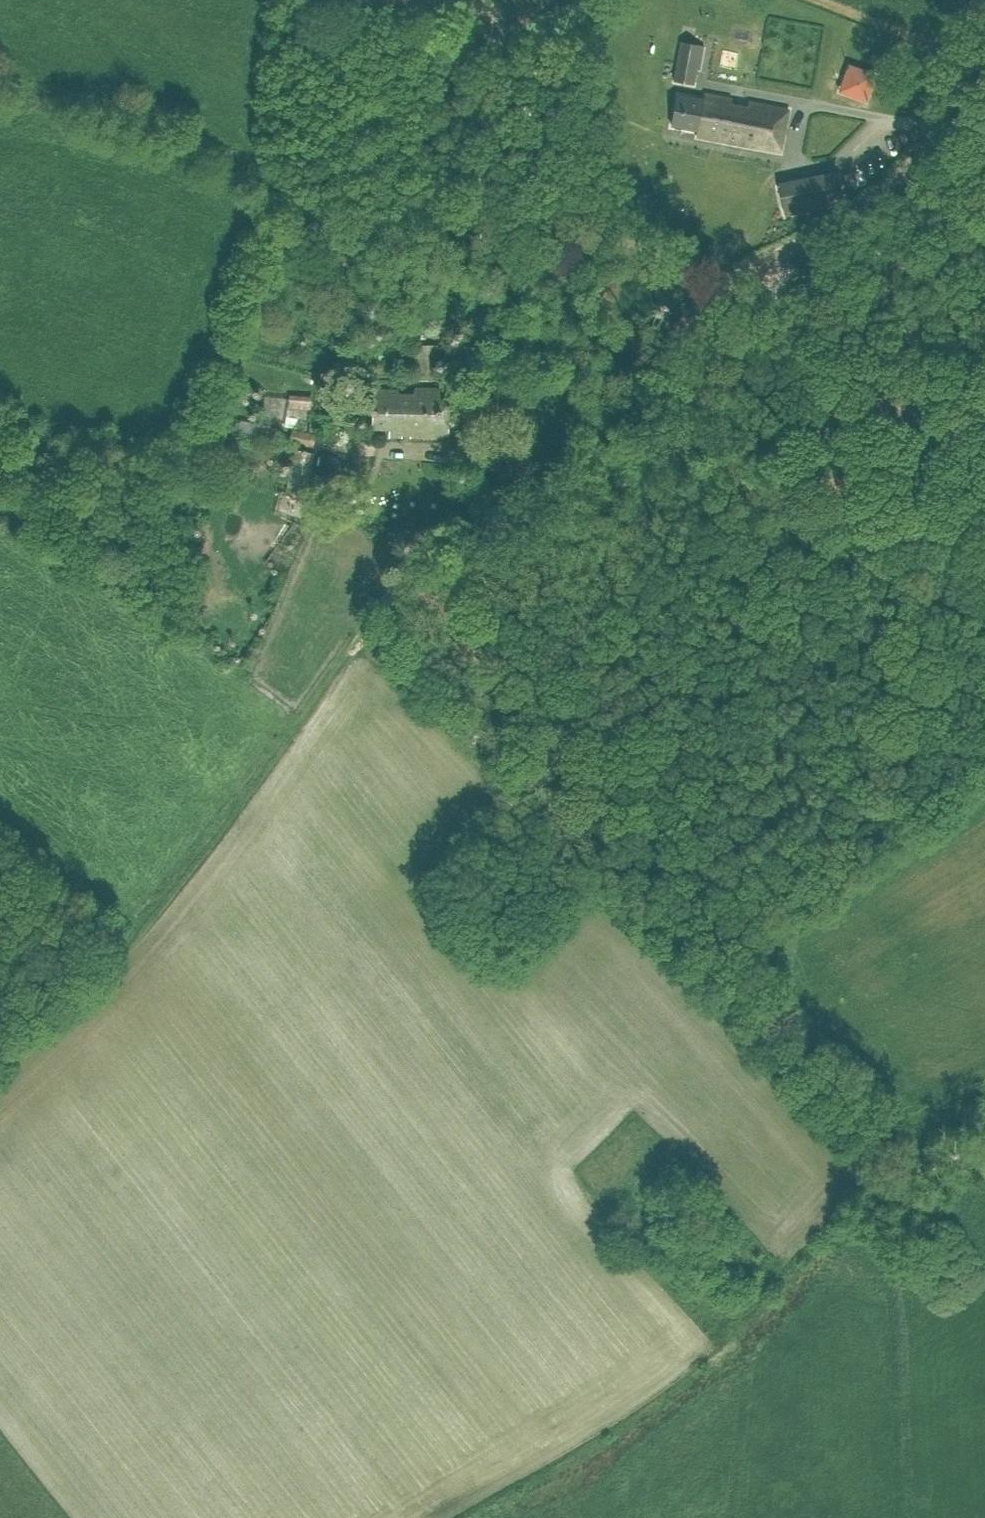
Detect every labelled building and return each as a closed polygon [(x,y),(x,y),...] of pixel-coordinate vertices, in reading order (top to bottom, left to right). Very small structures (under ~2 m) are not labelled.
[(681,41),(674,81),(693,84),(696,68),(700,69),(704,45),(681,41)] [(842,60),(834,88),(859,95),(867,67),(842,60)] [(699,131),(698,137),(780,153),(788,109),(707,93),(705,98),(677,94),(670,126),(699,131)] [(833,163),(773,177),(780,206),(839,193),(833,163)] [(410,435),(410,440),(449,439),(449,393),(372,392),(371,429),(390,430),(389,439),(402,439),(402,435),(410,435)] [(296,429),(306,430),(307,421),(305,421),(306,409),(310,409),(311,401),(288,398),(286,419),(297,420),(296,429)] [(310,431),(319,432),(320,422),(311,421),(310,431)] [(291,431),(288,446),(311,451),(314,435),(291,431)] [(286,493),(304,498),(314,455),(295,451),(286,493)]
